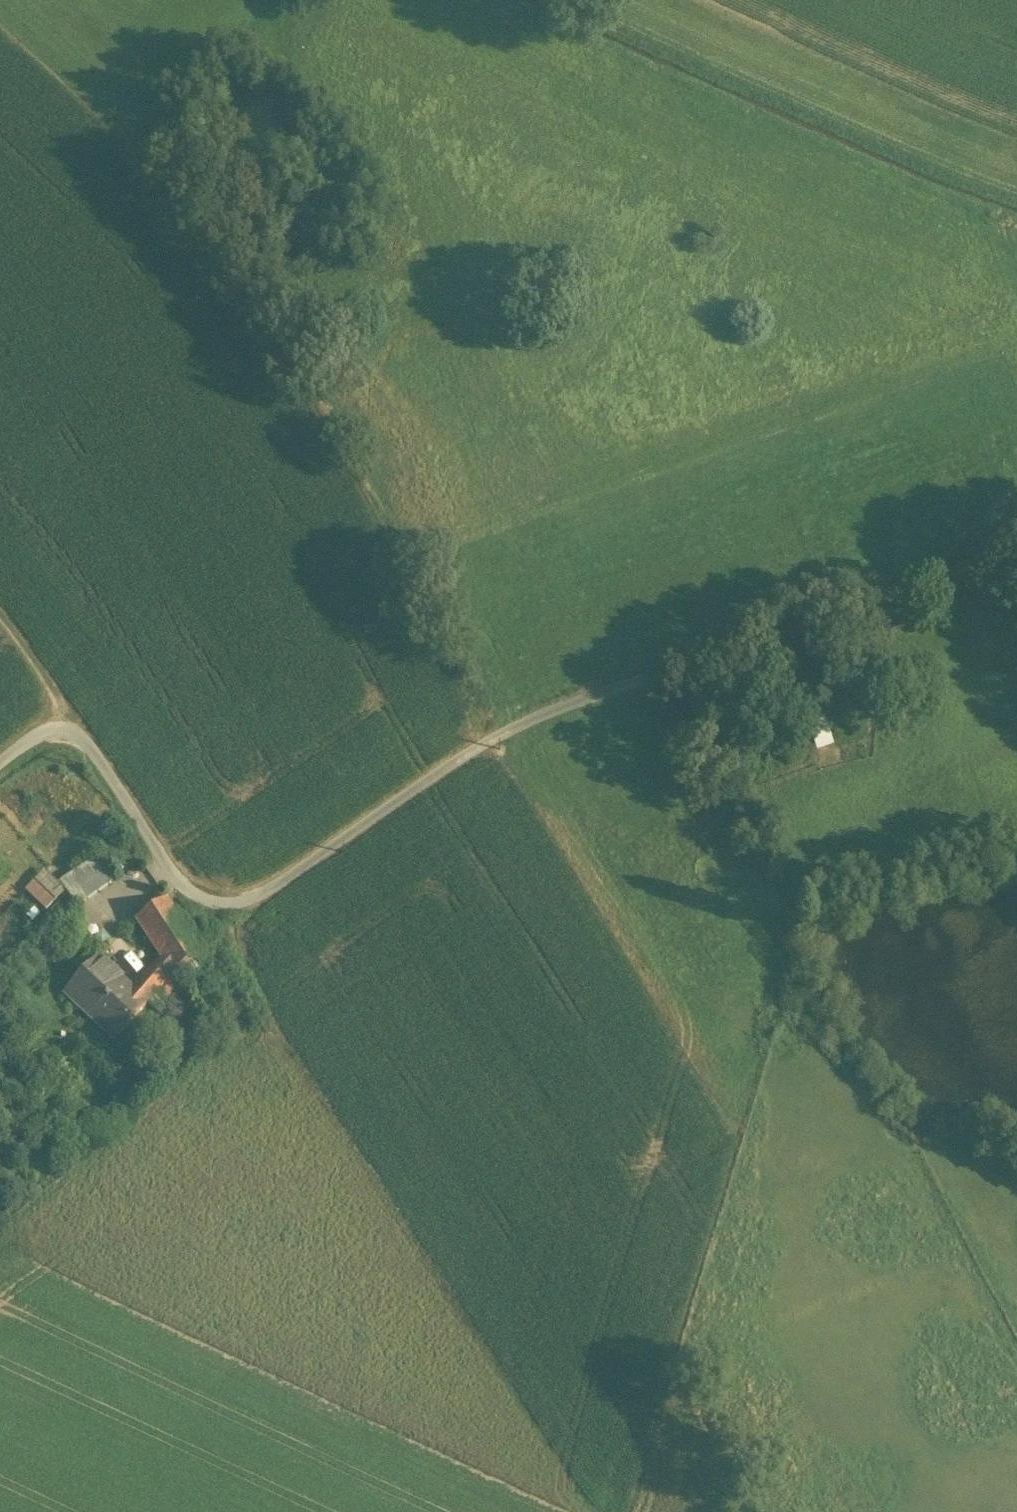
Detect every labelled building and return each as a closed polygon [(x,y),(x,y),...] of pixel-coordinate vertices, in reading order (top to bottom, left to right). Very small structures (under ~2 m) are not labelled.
[(806,719),(816,751),(834,745),(824,713),(806,719)] [(122,857),(110,864),(115,872),(127,865),(122,857)] [(97,859),(63,880),(79,905),(112,884),(97,859)] [(45,871),(34,880),(51,897),(61,887),(45,871)] [(34,880),(22,891),(39,908),(51,897),(34,880)] [(162,957),(173,974),(205,952),(169,900),(138,922),(162,957)] [(35,913),(24,925),(43,942),(55,930),(35,913)] [(94,1016),(127,982),(102,957),(69,992),(94,1016)] [(135,989),(149,1002),(173,974),(162,957),(135,989)] [(183,986),(173,974),(149,1002),(160,1012),(183,986)] [(127,982),(94,1016),(117,1038),(149,1002),(135,989),(127,982)]
